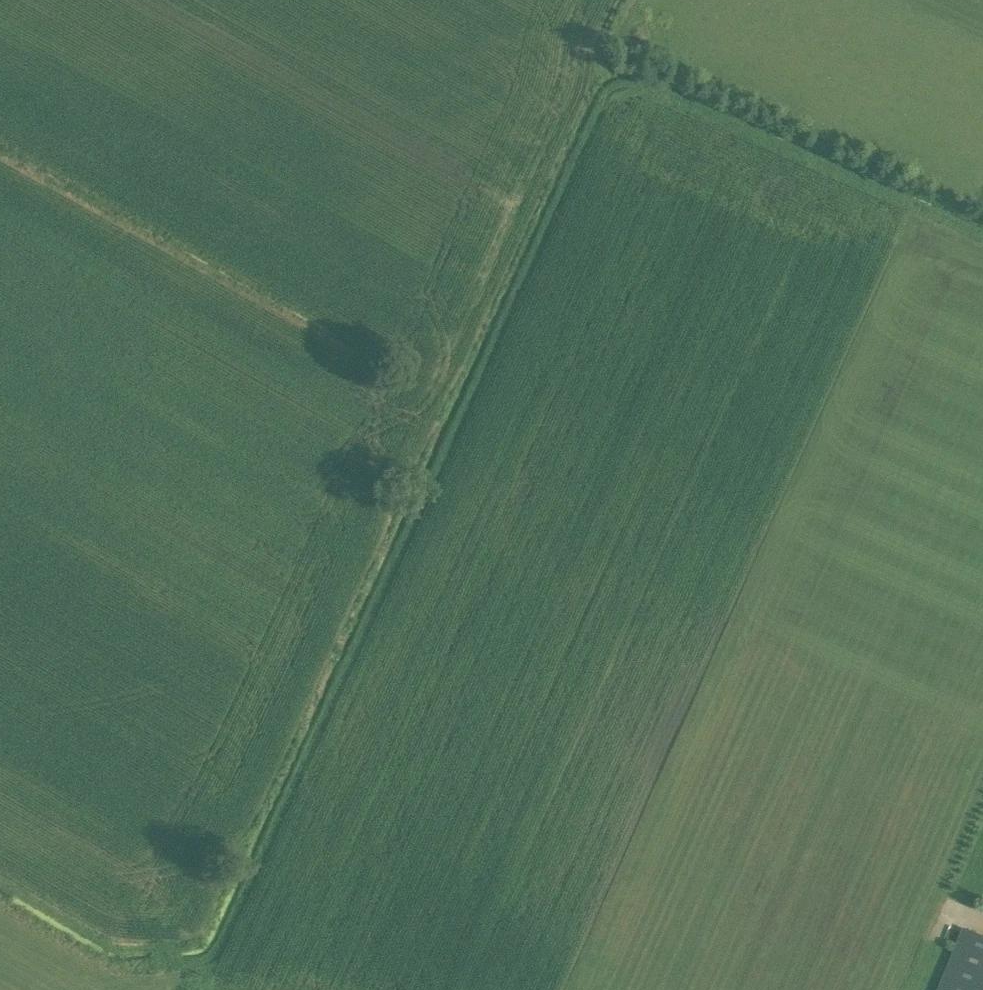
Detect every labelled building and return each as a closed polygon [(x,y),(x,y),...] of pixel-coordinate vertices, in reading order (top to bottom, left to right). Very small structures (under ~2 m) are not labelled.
[(962,928),(937,989),(982,989),(982,936),(962,928)]
